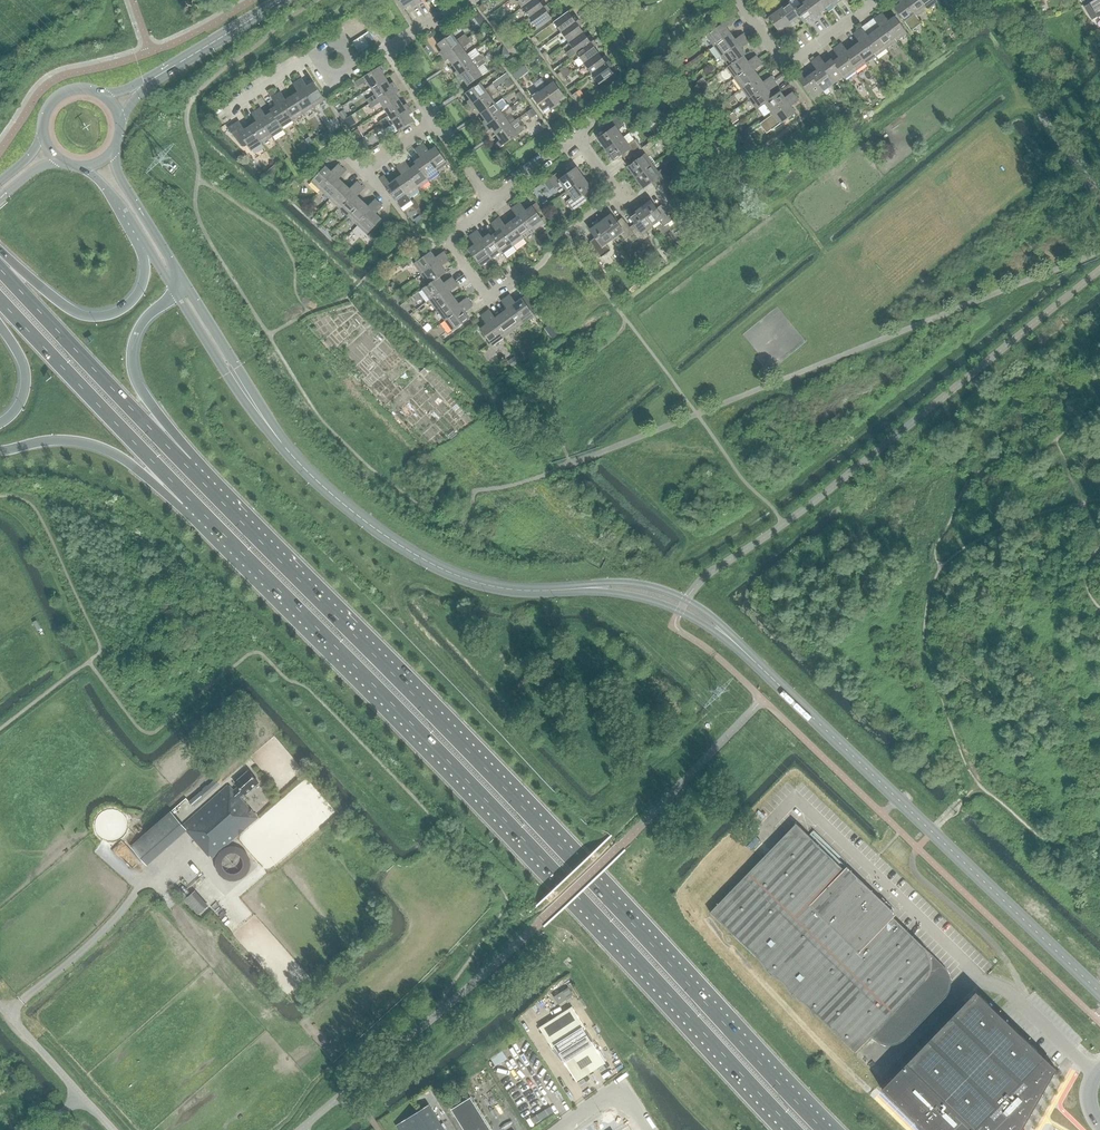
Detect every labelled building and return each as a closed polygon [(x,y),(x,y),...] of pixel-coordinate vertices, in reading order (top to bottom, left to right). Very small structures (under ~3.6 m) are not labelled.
[(417,5),(414,0),(398,0),(404,9),(410,5),(412,8),(417,5)] [(546,5),(543,0),(540,3),(538,0),(532,0),(521,7),(529,18),(546,5)] [(772,1),(791,27),(795,24),(793,21),(798,17),(799,16),(793,9),(794,9),(789,2),(782,7),(777,0),(774,0),(772,1)] [(794,9),(793,9),(799,16),(798,17),(803,24),(810,19),(812,22),(816,19),(803,0),(797,0),(800,4),(794,9)] [(816,19),(821,16),(819,13),(824,8),(818,0),(803,0),(816,19)] [(824,8),(830,4),(833,7),(837,4),(834,0),(818,0),(824,8)] [(904,0),(897,0),(899,3),(893,7),(911,31),(921,24),(916,17),(916,16),(904,0)] [(916,16),(926,9),(920,0),(904,0),(916,16)] [(926,9),(936,1),(935,0),(920,0),(926,9)] [(1099,15),(1099,0),(1088,0),(1087,1),(1089,4),(1083,7),(1091,20),(1096,17),(1099,15)] [(774,12),(768,17),(778,32),(784,27),(787,30),(791,27),(772,1),(768,4),(774,12)] [(480,11),(482,13),(486,10),(482,4),(478,7),(480,11)] [(546,5),(529,18),(537,28),(551,18),(547,11),(550,9),(546,5)] [(361,20),(372,13),(369,7),(358,14),(361,20)] [(568,11),(553,22),(561,32),(579,20),(575,15),(572,17),(568,11)] [(365,25),(376,18),(372,13),(361,20),(365,25)] [(877,16),(896,41),(906,33),(894,16),(888,21),(882,13),(877,16)] [(873,32),(885,48),(896,41),(877,16),(873,19),(879,27),(873,32)] [(713,46),(730,33),(726,28),(734,22),(730,17),(705,35),(713,46)] [(374,27),(379,24),(376,18),(365,25),(368,31),(374,27)] [(477,22),(481,28),(487,24),(483,18),(477,22)] [(489,22),(493,28),(497,25),(493,20),(489,22)] [(569,43),(583,32),(579,26),(582,24),(579,20),(561,32),(569,43)] [(381,39),(386,36),(387,35),(379,24),(374,27),(381,39)] [(497,34),(501,31),(497,25),(493,28),(497,34)] [(368,31),(375,42),(381,39),(374,27),(368,31),(369,31),(368,31)] [(857,31),(875,56),(885,48),(873,32),(867,36),(861,28),(857,31)] [(363,35),(370,46),(375,42),(368,31),(363,35)] [(852,47),(865,63),(875,56),(857,31),(852,34),(858,42),(852,47)] [(576,53),(594,40),(590,36),(587,38),(583,32),(569,43),(572,48),(566,52),(570,57),(576,53)] [(442,57),(467,38),(464,34),(456,40),(451,33),(437,44),(441,50),(438,52),(442,57)] [(730,33),(713,46),(721,56),(746,38),(742,33),(734,39),(730,33)] [(357,38),(364,49),(370,46),(363,35),(357,38)] [(530,39),(535,44),(539,41),(534,36),(530,39)] [(364,49),(357,38),(352,42),(359,53),(364,49)] [(467,38),(442,57),(445,61),(448,59),(452,65),(467,54),(462,48),(470,42),(467,38)] [(721,56),(728,66),(743,56),(745,54),(741,48),(749,42),(746,38),(721,56)] [(512,46),(508,40),(504,43),(508,49),(512,46)] [(584,63),(598,53),(594,47),(597,44),(594,40),(576,53),(584,63)] [(841,43),(836,46),(855,71),(865,63),(852,47),(847,51),(841,43)] [(855,71),(836,46),(832,49),(838,57),(833,61),(832,62),(843,76),(842,77),(844,79),(855,71)] [(542,54),(546,59),(550,57),(545,51),(542,54)] [(584,63),(591,73),(609,61),(605,56),(602,58),(598,53),(584,63)] [(453,73),(457,77),(482,59),(479,55),(471,61),(467,54),(452,65),(456,71),(453,73)] [(726,67),(734,78),(759,60),(755,56),(747,61),(743,56),(728,66),(726,67)] [(819,56),(814,59),(833,84),(842,77),(843,76),(832,62),(833,61),(831,59),(825,64),(819,56)] [(546,59),(550,65),(554,62),(550,57),(546,59)] [(482,59),(457,77),(460,82),(463,80),(467,86),(482,75),(477,69),(485,63),(482,59)] [(814,59),(810,62),(816,70),(810,74),(822,91),(833,84),(814,59)] [(741,88),(758,76),(754,70),(762,64),(759,60),(734,78),(741,88)] [(609,61),(591,73),(599,84),(613,73),(609,67),(612,65),(609,61)] [(366,81),(370,88),(386,78),(382,72),(385,70),(382,65),(355,82),(358,87),(366,81)] [(518,74),(517,71),(512,75),(517,80),(519,79),(521,77),(518,74)] [(561,80),(565,77),(560,71),(557,74),(561,80)] [(822,91),(810,74),(804,79),(798,71),(793,74),(812,99),(822,91)] [(749,98),(773,80),(770,76),(762,82),(758,76),(741,88),(749,98)] [(565,86),(565,85),(569,83),(565,77),(561,80),(565,86)] [(297,81),(313,107),(325,100),(313,82),(307,86),(301,78),(297,81)] [(396,87),(393,82),(389,84),(386,78),(370,88),(374,94),(366,100),(369,104),(396,87)] [(514,84),(509,78),(504,82),(508,88),(514,84)] [(537,81),(556,107),(560,103),(558,100),(564,96),(553,81),(547,86),(541,78),(537,81)] [(773,97),(773,96),(769,91),(777,85),(773,80),(749,98),(757,109),(758,109),(763,104),(773,97)] [(297,92),(291,96),(303,114),(313,107),(297,81),(292,83),(297,92)] [(532,97),(543,111),(549,107),(551,110),(556,107),(537,81),(533,84),(539,92),(532,97)] [(470,106),(495,87),(493,83),(484,89),(480,82),(465,93),(470,99),(466,101),(470,106)] [(380,103),(384,109),(399,99),(395,93),(398,91),(396,87),(369,104),(371,108),(380,103)] [(476,108),(480,114),(495,103),(490,97),(498,91),(495,87),(470,106),(473,110),(476,108)] [(292,120),(303,114),(291,96),(285,100),(280,91),(275,94),(292,120)] [(769,113),(770,114),(795,96),(792,92),(784,97),(779,91),(773,96),(773,97),(763,104),(758,109),(763,117),(769,113)] [(516,95),(521,101),(524,98),(520,92),(516,95)] [(576,101),(580,98),(576,92),(572,95),(576,101)] [(269,110),(271,112),(281,127),(282,127),(292,120),(275,94),(271,97),(276,105),(269,110)] [(778,125),(795,113),(790,106),(798,100),(795,96),(770,114),(778,125)] [(409,108),(406,103),(403,106),(399,99),(384,109),(388,116),(380,121),(382,125),(409,108)] [(485,126),(510,108),(507,104),(499,109),(495,103),(480,114),(485,120),(481,122),(485,126)] [(283,129),(282,127),(281,127),(271,112),(265,116),(260,107),(255,110),(272,136),(283,129)] [(412,113),(409,108),(382,125),(385,129),(394,124),(398,131),(413,121),(409,115),(412,113)] [(510,108),(485,126),(488,131),(491,129),(495,134),(510,124),(505,118),(513,112),(510,108)] [(527,112),(531,118),(536,114),(532,108),(527,112)] [(256,121),(250,125),(261,143),(272,136),(255,110),(251,113),(256,121)] [(350,115),(342,121),(347,128),(355,123),(350,115)] [(597,139),(605,150),(623,137),(618,130),(623,126),(617,116),(604,126),(608,131),(597,139)] [(250,150),(261,143),(250,125),(244,129),(239,121),(227,128),(241,147),(243,148),(245,147),(247,146),(250,150)] [(510,124),(495,134),(500,140),(497,142),(500,147),(526,129),(522,124),(514,130),(510,124)] [(350,134),(355,142),(363,138),(357,129),(350,134)] [(739,140),(745,147),(751,141),(746,134),(739,140)] [(634,154),(640,149),(633,139),(628,144),(623,137),(605,150),(613,161),(623,153),(627,159),(634,154)] [(363,138),(356,142),(360,148),(367,143),(363,138)] [(627,167),(635,178),(653,164),(648,158),(653,153),(650,149),(654,145),(651,141),(640,149),(634,154),(638,159),(627,167)] [(447,163),(435,146),(429,151),(423,143),(419,146),(437,171),(447,163)] [(414,162),(415,164),(416,164),(427,179),(437,171),(419,146),(414,149),(420,157),(414,162)] [(400,164),(418,188),(429,180),(427,179),(416,164),(415,164),(410,168),(404,160),(400,164)] [(325,166),(311,181),(320,190),(341,168),(337,164),(331,171),(325,166)] [(401,175),(395,179),(408,196),(418,188),(400,164),(395,167),(401,175)] [(653,164),(635,178),(643,188),(653,181),(657,186),(670,177),(663,167),(658,171),(653,164)] [(561,184),(566,191),(584,178),(576,167),(566,175),(562,169),(549,179),(555,188),(561,184)] [(341,168),(320,190),(329,199),(344,184),(339,179),(345,171),(341,168)] [(379,179),(394,200),(400,208),(411,200),(408,196),(395,179),(390,183),(384,175),(379,179)] [(584,178),(566,191),(571,198),(565,202),(572,211),(585,202),(581,196),(592,188),(584,178)] [(344,184),(329,199),(339,208),(360,185),(356,181),(349,189),(344,184)] [(360,185),(339,208),(348,216),(362,201),(357,196),(364,189),(360,185)] [(546,198),(539,203),(542,208),(550,203),(546,198)] [(348,216),(357,225),(378,203),(374,199),(368,206),(362,201),(348,216)] [(650,200),(639,208),(652,226),(659,221),(663,226),(673,220),(663,207),(658,211),(650,200)] [(520,202),(515,205),(533,231),(544,223),(532,206),(525,210),(520,202)] [(376,214),(382,207),(382,206),(378,203),(357,225),(367,234),(381,219),(376,214)] [(515,205),(511,209),(516,217),(511,221),(523,238),(533,231),(515,205)] [(631,230),(633,233),(640,243),(649,236),(645,231),(652,226),(639,208),(629,216),(636,226),(631,230)] [(414,220),(417,224),(424,218),(421,214),(414,220)] [(600,222),(613,239),(620,234),(624,240),(633,233),(631,230),(624,220),(618,224),(610,214),(600,222)] [(523,238),(511,221),(505,225),(499,217),(495,220),(513,246),(523,238)] [(495,220),(490,224),(496,232),(491,236),(490,236),(501,251),(500,251),(502,253),(513,246),(495,220)] [(613,239),(600,222),(589,229),(597,240),(591,244),(601,257),(610,250),(606,244),(613,239)] [(490,236),(491,236),(489,233),(483,238),(477,230),(472,233),(491,258),(500,251),(501,251),(490,236)] [(366,238),(372,243),(378,238),(372,232),(366,238)] [(480,266),(491,258),(472,233),(468,236),(474,244),(468,249),(480,266)] [(413,263),(421,274),(446,256),(443,251),(435,257),(430,251),(413,263)] [(439,277),(446,272),(441,266),(449,260),(446,256),(421,274),(428,284),(429,284),(439,277)] [(602,266),(596,260),(593,262),(598,269),(602,266)] [(429,284),(428,284),(422,289),(430,299),(454,281),(451,277),(443,283),(439,277),(429,284)] [(454,281),(430,299),(437,310),(454,297),(450,292),(458,286),(454,281)] [(509,295),(505,298),(523,323),(539,311),(527,294),(515,303),(509,295)] [(437,310),(444,320),(469,302),(466,297),(458,303),(454,297),(437,310)] [(513,330),(523,323),(505,298),(501,301),(506,309),(501,313),(513,330)] [(469,302),(444,320),(452,331),(469,318),(465,312),(473,306),(469,302)] [(489,309),(484,313),(503,338),(513,330),(501,313),(495,318),(489,309)] [(492,346),(503,338),(484,313),(480,316),(486,324),(480,328),(492,346)] [(555,330),(549,335),(552,339),(558,334),(555,330)] [(538,341),(534,345),(538,350),(543,347),(538,341)] [(507,362),(512,368),(518,364),(513,357),(507,362)] [(148,866),(187,832),(208,855),(211,858),(233,838),(257,818),(240,799),(258,783),(247,770),(234,782),(237,786),(233,790),(229,786),(227,788),(226,786),(182,824),(171,811),(131,847),(148,866)] [(204,799),(199,793),(189,802),(194,808),(204,799)] [(768,852),(710,912),(758,959),(760,962),(762,964),(763,966),(764,968),(765,970),(766,971),(767,973),(769,974),(770,975),(772,976),(773,977),(777,979),(778,980),(780,981),(781,982),(783,983),(784,984),(785,986),(786,987),(788,991),(789,992),(790,994),(791,995),(792,997),(794,998),(795,999),(797,1000),(800,1002),(802,1002),(804,1004),(805,1005),(806,1006),(808,1007),(809,1009),(810,1010),(811,1012),(812,1014),(812,1015),(813,1015),(813,1013),(814,1013),(855,1052),(870,1036),(875,1040),(876,1041),(877,1042),(878,1043),(881,1044),(882,1044),(884,1045),(885,1045),(887,1045),(889,1045),(890,1045),(892,1045),(893,1045),(895,1045),(897,1044),(898,1044),(900,1043),(901,1042),(902,1041),(904,1040),(905,1039),(906,1037),(944,998),(945,997),(946,996),(947,995),(948,994),(948,992),(949,991),(949,990),(950,989),(950,987),(950,985),(950,983),(950,981),(950,979),(950,977),(949,975),(949,974),(948,972),(948,971),(947,970),(946,968),(944,967),(924,947),(796,823),(768,852)] [(239,882),(249,867),(244,864),(240,870),(233,866),(228,874),(239,882)] [(208,906),(195,890),(185,899),(198,915),(208,906)] [(553,997),(554,998),(558,1005),(573,995),(568,987),(553,997)] [(958,1009),(881,1089),(924,1129),(1020,1129),(1050,1078),(1050,1079),(1056,1068),(1003,1017),(975,991),(958,1009)] [(562,1063),(564,1062),(576,1081),(605,1063),(592,1042),(593,1041),(585,1029),(586,1028),(572,1007),(539,1028),(552,1048),(550,1050),(557,1059),(558,1058),(562,1063)] [(502,1051),(490,1058),(495,1066),(507,1058),(502,1051)] [(470,1097),(451,1109),(464,1129),(491,1129),(470,1097)] [(396,1125),(399,1129),(444,1129),(428,1104),(396,1125)]
